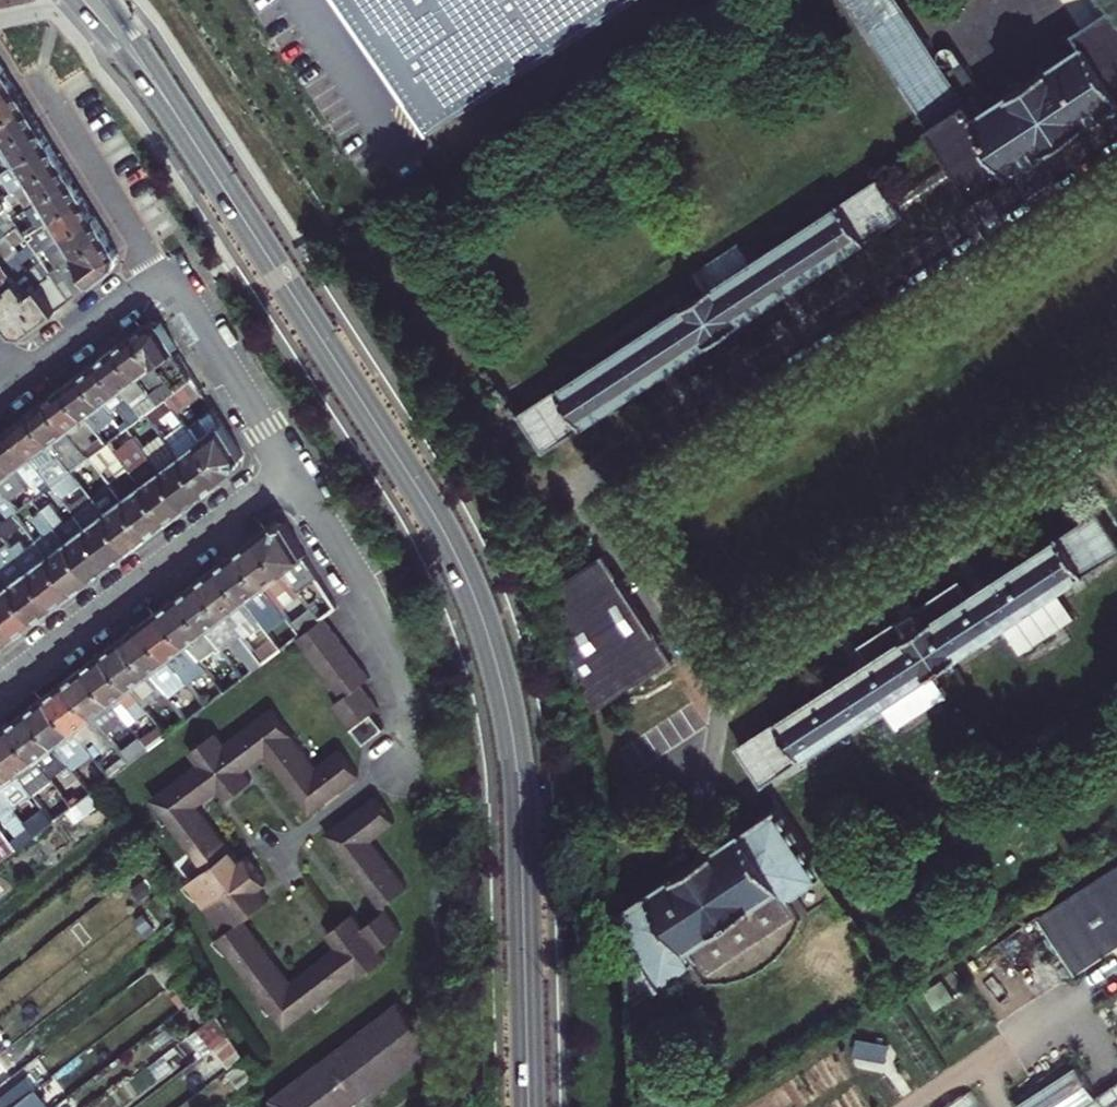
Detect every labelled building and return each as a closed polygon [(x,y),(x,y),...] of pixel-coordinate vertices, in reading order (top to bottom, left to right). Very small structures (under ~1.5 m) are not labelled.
[(430,130),(624,0),(342,0),(430,130)] [(1079,22),(1087,34),(985,103),(954,57),(940,66),(898,0),(848,0),(962,172),(974,191),(1116,98),(1116,4),(1114,0),(1064,0),(1079,22)] [(14,87),(3,69),(0,71),(0,96),(14,87)] [(26,105),(14,87),(0,96),(0,122),(26,105)] [(37,125),(26,105),(0,122),(0,133),(7,144),(37,125)] [(7,144),(19,162),(49,143),(37,125),(7,144)] [(19,162),(30,181),(61,162),(49,143),(19,162)] [(61,162),(30,181),(42,200),(72,180),(61,162)] [(877,173),(522,406),(547,444),(676,360),(686,375),(784,311),(774,296),(903,212),(877,173)] [(53,218),(83,198),(72,180),(42,200),(53,218)] [(0,195),(0,196),(4,203),(9,200),(7,196),(4,192),(0,195)] [(95,217),(83,198),(53,218),(65,237),(95,217)] [(14,207),(9,200),(4,203),(9,210),(14,207)] [(9,210),(4,203),(0,206),(0,208),(2,212),(4,214),(9,210)] [(20,225),(21,228),(33,220),(26,209),(14,217),(20,225)] [(65,237),(76,254),(106,236),(95,217),(65,237)] [(53,218),(44,224),(56,242),(65,237),(53,218)] [(28,228),(23,231),(28,238),(33,234),(32,232),(28,228)] [(18,234),(23,242),(28,238),(23,231),(18,234)] [(37,241),(33,234),(28,238),(33,244),(37,241)] [(76,254),(55,267),(57,271),(53,274),(70,299),(114,267),(116,265),(118,254),(117,253),(106,236),(76,254)] [(28,238),(23,242),(26,247),(26,248),(33,244),(28,238)] [(44,261),(38,265),(46,277),(52,273),(48,267),(44,261)] [(18,280),(4,263),(0,266),(0,294),(18,280)] [(52,273),(53,274),(57,271),(55,267),(53,264),(48,267),(52,273)] [(0,294),(0,316),(11,330),(12,332),(25,333),(70,299),(53,274),(52,273),(46,277),(35,285),(38,288),(29,295),(18,280),(0,294)] [(149,323),(134,334),(155,362),(177,391),(194,377),(160,323),(150,321),(149,323)] [(155,362),(134,334),(116,346),(138,375),(155,398),(160,394),(164,400),(166,399),(168,397),(170,396),(177,391),(155,362)] [(142,417),(147,413),(160,404),(162,402),(164,400),(160,394),(155,398),(138,375),(116,346),(99,360),(120,388),(142,417)] [(120,388),(99,360),(81,374),(103,402),(120,388)] [(85,415),(103,402),(81,374),(64,386),(85,415)] [(97,451),(107,444),(85,415),(64,386),(47,399),(68,428),(86,451),(88,451),(91,455),(97,451)] [(86,451),(68,428),(47,399),(29,412),(72,470),(85,460),(91,455),(88,451),(86,451)] [(72,470),(29,412),(11,426),(53,484),(59,480),(72,470)] [(216,413),(190,432),(198,441),(222,423),(216,413)] [(129,427),(134,423),(130,418),(126,421),(129,427)] [(129,427),(126,421),(121,425),(125,430),(129,427)] [(129,427),(133,431),(138,428),(134,423),(129,427)] [(222,423),(198,441),(225,477),(239,466),(240,464),(242,457),(242,455),(222,423)] [(53,484),(11,426),(0,435),(0,447),(24,479),(37,496),(43,492),(47,489),(53,484)] [(129,427),(125,430),(128,435),(133,431),(129,427)] [(179,455),(198,441),(190,432),(189,429),(170,442),(179,455)] [(206,491),(179,455),(170,442),(165,436),(147,450),(161,469),(188,505),(206,491)] [(134,473),(142,484),(169,519),(188,505),(161,469),(147,450),(140,440),(120,455),(134,473)] [(198,441),(179,455),(206,491),(225,477),(198,441)] [(0,447),(0,480),(4,476),(13,488),(24,479),(0,447)] [(91,455),(95,460),(100,456),(97,451),(91,455)] [(89,464),(95,460),(91,455),(85,460),(89,464)] [(169,519),(142,484),(134,473),(122,483),(130,493),(124,498),(151,533),(169,519)] [(53,484),(57,489),(62,484),(59,480),(53,484)] [(53,484),(47,489),(50,493),(57,489),(53,484)] [(105,512),(132,547),(151,533),(124,498),(105,512)] [(21,509),(16,504),(12,507),(16,512),(21,509)] [(762,778),(880,701),(894,720),(943,688),(931,668),(949,656),(1116,545),(1116,537),(1098,506),(968,591),(958,577),(859,642),(867,656),(739,741),(762,778)] [(10,516),(16,512),(12,507),(6,512),(10,516)] [(16,512),(20,517),(25,513),(21,509),(16,512)] [(16,512),(10,516),(14,521),(20,517),(16,512)] [(113,562),(132,547),(105,512),(86,526),(113,562)] [(76,514),(57,528),(66,541),(86,526),(76,514)] [(285,525),(273,522),(256,535),(284,572),(293,564),(302,576),(312,569),(285,525)] [(86,526),(66,541),(94,576),(113,562),(86,526)] [(94,576),(66,541),(57,528),(38,541),(48,554),(75,590),(94,576)] [(256,535),(237,549),(281,607),(300,593),(293,583),(284,572),(256,535)] [(599,543),(559,570),(585,711),(672,656),(599,543)] [(293,623),(281,607),(237,549),(218,564),(262,623),(274,639),(293,623)] [(48,554),(29,568),(57,604),(75,590),(48,554)] [(262,623),(218,564),(199,578),(243,637),(262,623)] [(293,564),(284,572),(293,583),(302,576),(293,564)] [(57,604),(29,568),(10,583),(37,619),(57,604)] [(0,574),(0,591),(10,583),(2,572),(0,574)] [(199,578),(179,593),(220,646),(224,652),(235,643),(254,669),(263,663),(259,657),(243,637),(199,578)] [(37,619),(10,583),(0,591),(0,607),(19,633),(37,619)] [(220,646),(179,593),(161,607),(198,655),(202,660),(220,646)] [(336,608),(333,601),(328,605),(332,611),(336,608)] [(0,607),(0,647),(19,633),(0,607)] [(161,607),(142,621),(170,658),(177,652),(186,664),(198,655),(161,607)] [(383,730),(371,715),(378,709),(360,685),(369,678),(324,617),(306,631),(301,634),(297,637),(296,637),(342,698),(334,704),(363,744),(383,730)] [(170,658),(142,621),(123,636),(151,672),(158,666),(167,679),(179,669),(170,658)] [(302,625),(297,629),(301,634),(306,631),(302,625)] [(301,634),(297,629),(293,632),(297,637),(301,634)] [(123,636),(105,650),(146,705),(164,691),(160,684),(151,672),(123,636)] [(86,664),(113,700),(120,695),(138,718),(149,709),(146,705),(105,650),(86,664)] [(179,669),(186,664),(177,652),(170,658),(179,669)] [(264,654),(259,657),(263,663),(268,659),(264,654)] [(86,664),(66,679),(106,731),(126,717),(113,700),(86,664)] [(233,664),(215,677),(221,686),(225,691),(244,677),(233,664)] [(158,666),(151,672),(160,684),(167,679),(158,666)] [(106,731),(66,679),(47,694),(74,729),(85,743),(98,733),(102,738),(108,734),(106,731)] [(220,695),(225,691),(221,686),(216,690),(220,695)] [(74,729),(47,694),(28,708),(56,743),(74,729)] [(56,743),(28,708),(11,721),(38,757),(56,743)] [(260,961),(271,954),(243,918),(268,899),(259,887),(266,882),(246,855),(238,861),(201,812),(192,818),(187,812),(196,806),(209,795),(202,786),(209,780),(217,790),(222,796),(248,777),(243,770),(235,760),(243,755),(251,764),(264,754),(269,750),(276,760),(271,763),(301,803),(311,797),(318,806),(350,782),(343,772),(351,766),(338,749),(314,767),(271,708),(224,744),(215,733),(189,752),(198,764),(151,798),(204,870),(186,883),(223,932),(216,937),(283,1027),(355,973),(358,977),(385,957),(378,948),(400,932),(383,910),(362,926),(352,912),(326,932),(336,946),(343,956),(336,962),(328,952),(290,980),(276,962),(267,969),(260,961)] [(187,712),(183,716),(187,721),(191,717),(187,712)] [(18,771),(38,757),(11,721),(0,729),(0,747),(18,771)] [(150,740),(146,744),(149,748),(154,745),(150,740)] [(141,747),(145,752),(149,748),(146,744),(141,747)] [(0,747),(0,786),(18,771),(0,747)] [(269,750),(264,754),(271,763),(276,760),(269,750)] [(235,760),(243,770),(251,764),(243,755),(235,760)] [(351,766),(343,772),(350,782),(358,776),(351,766)] [(112,770),(107,773),(111,778),(115,775),(112,770)] [(111,778),(107,773),(102,777),(106,782),(111,778)] [(248,777),(222,796),(225,801),(251,781),(248,777)] [(202,786),(209,795),(217,790),(209,780),(202,786)] [(76,797),(71,801),(74,806),(79,802),(76,797)] [(311,797),(301,803),(308,813),(318,806),(311,797)] [(383,890),(390,898),(406,886),(370,840),(393,822),(374,797),(334,827),(341,837),(333,844),(373,897),(383,890)] [(65,804),(69,810),(74,806),(71,801),(65,804)] [(612,910),(617,1007),(683,964),(695,982),(703,976),(736,971),(753,965),(770,954),(783,940),(804,909),(809,906),(799,889),(823,873),(777,801),(612,910)] [(196,806),(187,812),(192,818),(201,812),(196,806)] [(36,826),(32,830),(36,835),(40,832),(36,826)] [(325,834),(333,844),(341,837),(334,827),(325,834)] [(26,834),(30,839),(36,835),(32,830),(26,834)] [(1040,916),(1076,972),(1116,945),(1116,866),(1040,916)] [(383,890),(373,897),(380,905),(390,898),(383,890)] [(336,946),(328,952),(336,962),(343,956),(336,946)] [(260,961),(267,969),(276,962),(271,954),(260,961)] [(430,1046),(418,1030),(410,1019),(398,1003),(271,1100),(273,1106),(350,1106),(430,1046)] [(416,1015),(410,1019),(418,1030),(424,1026),(416,1015)] [(216,1016),(186,1035),(213,1077),(243,1058),(216,1016)] [(1026,1106),(1116,1106),(1116,1081),(1093,1094),(1078,1066),(1021,1097),(1026,1106)] [(33,1093),(37,1090),(30,1079),(14,1087),(0,1098),(0,1106),(14,1106),(33,1093)] [(978,1087),(942,1106),(989,1106),(978,1087)] [(33,1093),(14,1106),(44,1106),(33,1093)]
